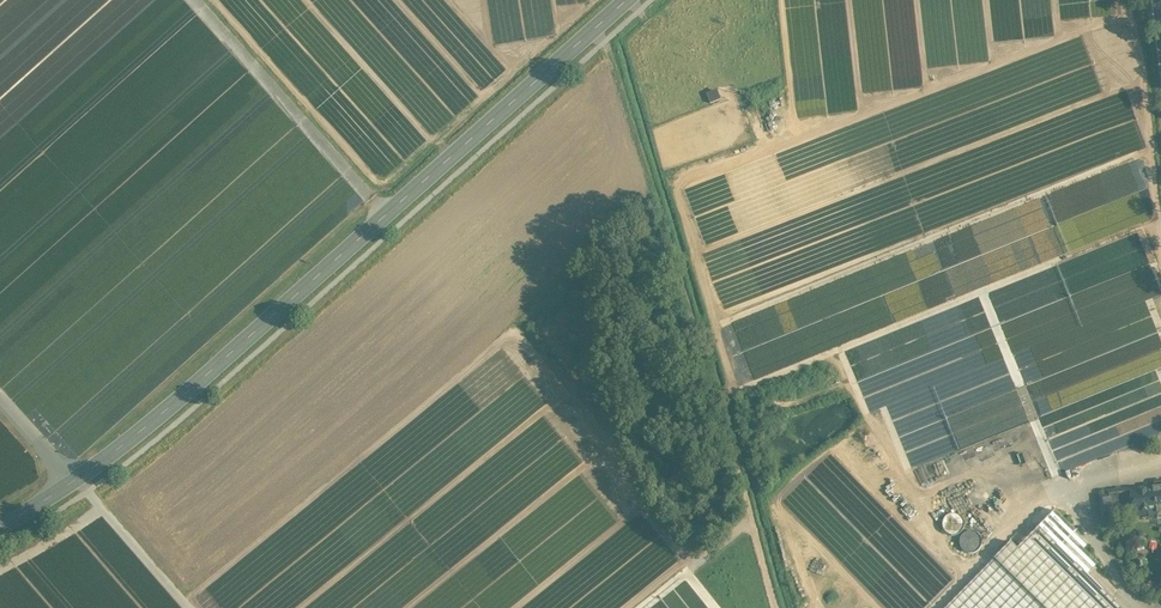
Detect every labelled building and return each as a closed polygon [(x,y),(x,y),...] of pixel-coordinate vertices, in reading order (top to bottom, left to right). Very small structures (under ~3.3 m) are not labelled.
[(710,103),(723,99),(720,89),(707,93),(710,103)] [(1143,327),(1146,335),(1157,331),(1149,312),(1143,314),(1148,325),(1143,327)] [(868,412),(890,404),(888,399),(882,401),(879,392),(868,395),(865,388),(867,387),(863,377),(856,379),(868,412)] [(1131,490),(1133,516),(1160,513),(1160,487),(1131,490)] [(1131,490),(1114,492),(1117,517),(1133,516),(1131,490)] [(1107,497),(1101,497),(1103,519),(1117,517),(1114,492),(1107,493),(1107,497)] [(1055,511),(1039,527),(1060,547),(1076,531),(1055,511)] [(947,515),(947,531),(962,532),(962,515),(947,515)] [(946,607),(1121,607),(1060,547),(1039,527),(1018,549),(1011,542),(946,607)] [(963,535),(967,550),(983,546),(979,531),(963,535)]
